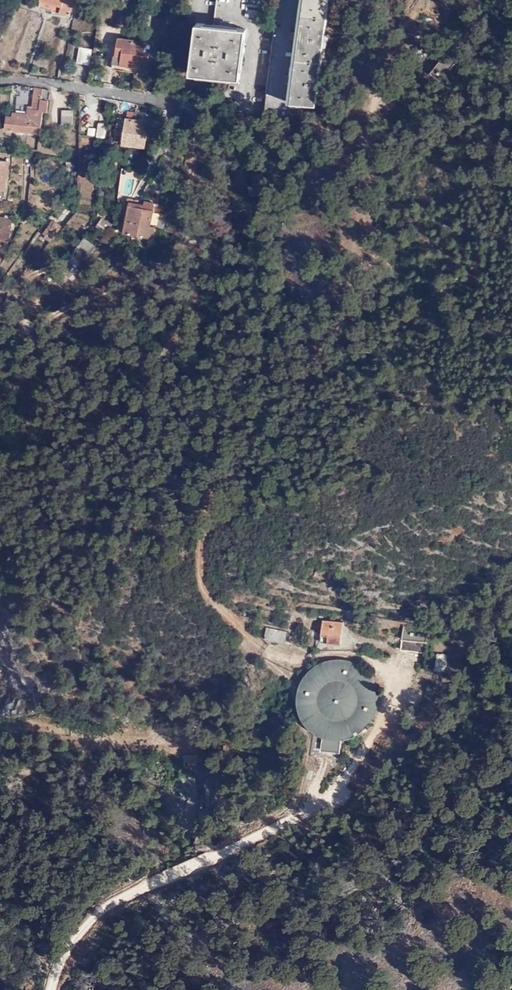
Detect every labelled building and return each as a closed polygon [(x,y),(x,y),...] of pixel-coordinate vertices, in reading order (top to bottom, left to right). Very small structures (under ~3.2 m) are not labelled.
[(73,4),(74,0),(41,0),(40,5),(61,8),(62,2),(73,4)] [(246,16),(261,18),(264,0),(248,0),(246,16)] [(300,37),(294,80),(291,103),(315,106),(328,0),(305,0),(300,37)] [(72,16),(73,4),(62,2),(61,8),(61,14),(72,16)] [(247,27),(198,21),(195,44),(191,71),(240,77),(243,52),(247,27)] [(120,62),(132,64),(145,67),(150,42),(118,36),(114,54),(121,55),(120,62)] [(92,46),(80,45),(77,63),(89,65),(92,46)] [(130,69),(132,64),(120,62),(121,55),(114,54),(112,66),(130,69)] [(445,54),(431,71),(439,79),(454,62),(445,54)] [(43,87),(34,86),(33,108),(28,108),(27,111),(12,111),(12,115),(7,115),(6,130),(40,133),(42,109),(49,110),(51,97),(43,97),(43,87)] [(73,109),(63,108),(62,123),(73,124),(73,109)] [(139,111),(130,109),(123,143),(146,148),(150,122),(137,119),(139,111)] [(106,123),(97,122),(97,137),(105,138),(106,123)] [(88,127),(87,135),(95,136),(96,128),(88,127)] [(4,186),(9,158),(0,157),(0,186),(4,186)] [(154,210),(131,206),(125,229),(153,235),(154,228),(150,227),(154,210)] [(166,224),(168,216),(162,215),(160,223),(166,224)] [(0,216),(0,240),(11,242),(15,219),(0,216)] [(96,229),(108,233),(111,221),(100,218),(96,229)] [(97,248),(84,238),(74,250),(87,261),(97,248)] [(342,620),(318,619),(318,641),(342,641),(342,620)] [(427,624),(400,624),(399,639),(404,639),(404,650),(426,651),(427,624)] [(283,634),(263,635),(264,647),(284,646),(283,634)] [(449,652),(437,652),(436,675),(448,675),(449,652)] [(321,737),(318,749),(337,753),(340,740),(350,738),(362,732),(369,726),(374,719),(378,709),(379,700),(379,690),(376,681),(371,674),(365,668),(358,663),(351,660),(342,658),(329,658),(319,662),(311,667),(304,675),(300,684),(298,694),(297,703),(300,713),(304,721),(310,728),(321,737)] [(219,781),(209,780),(208,793),(218,794),(219,781)]
